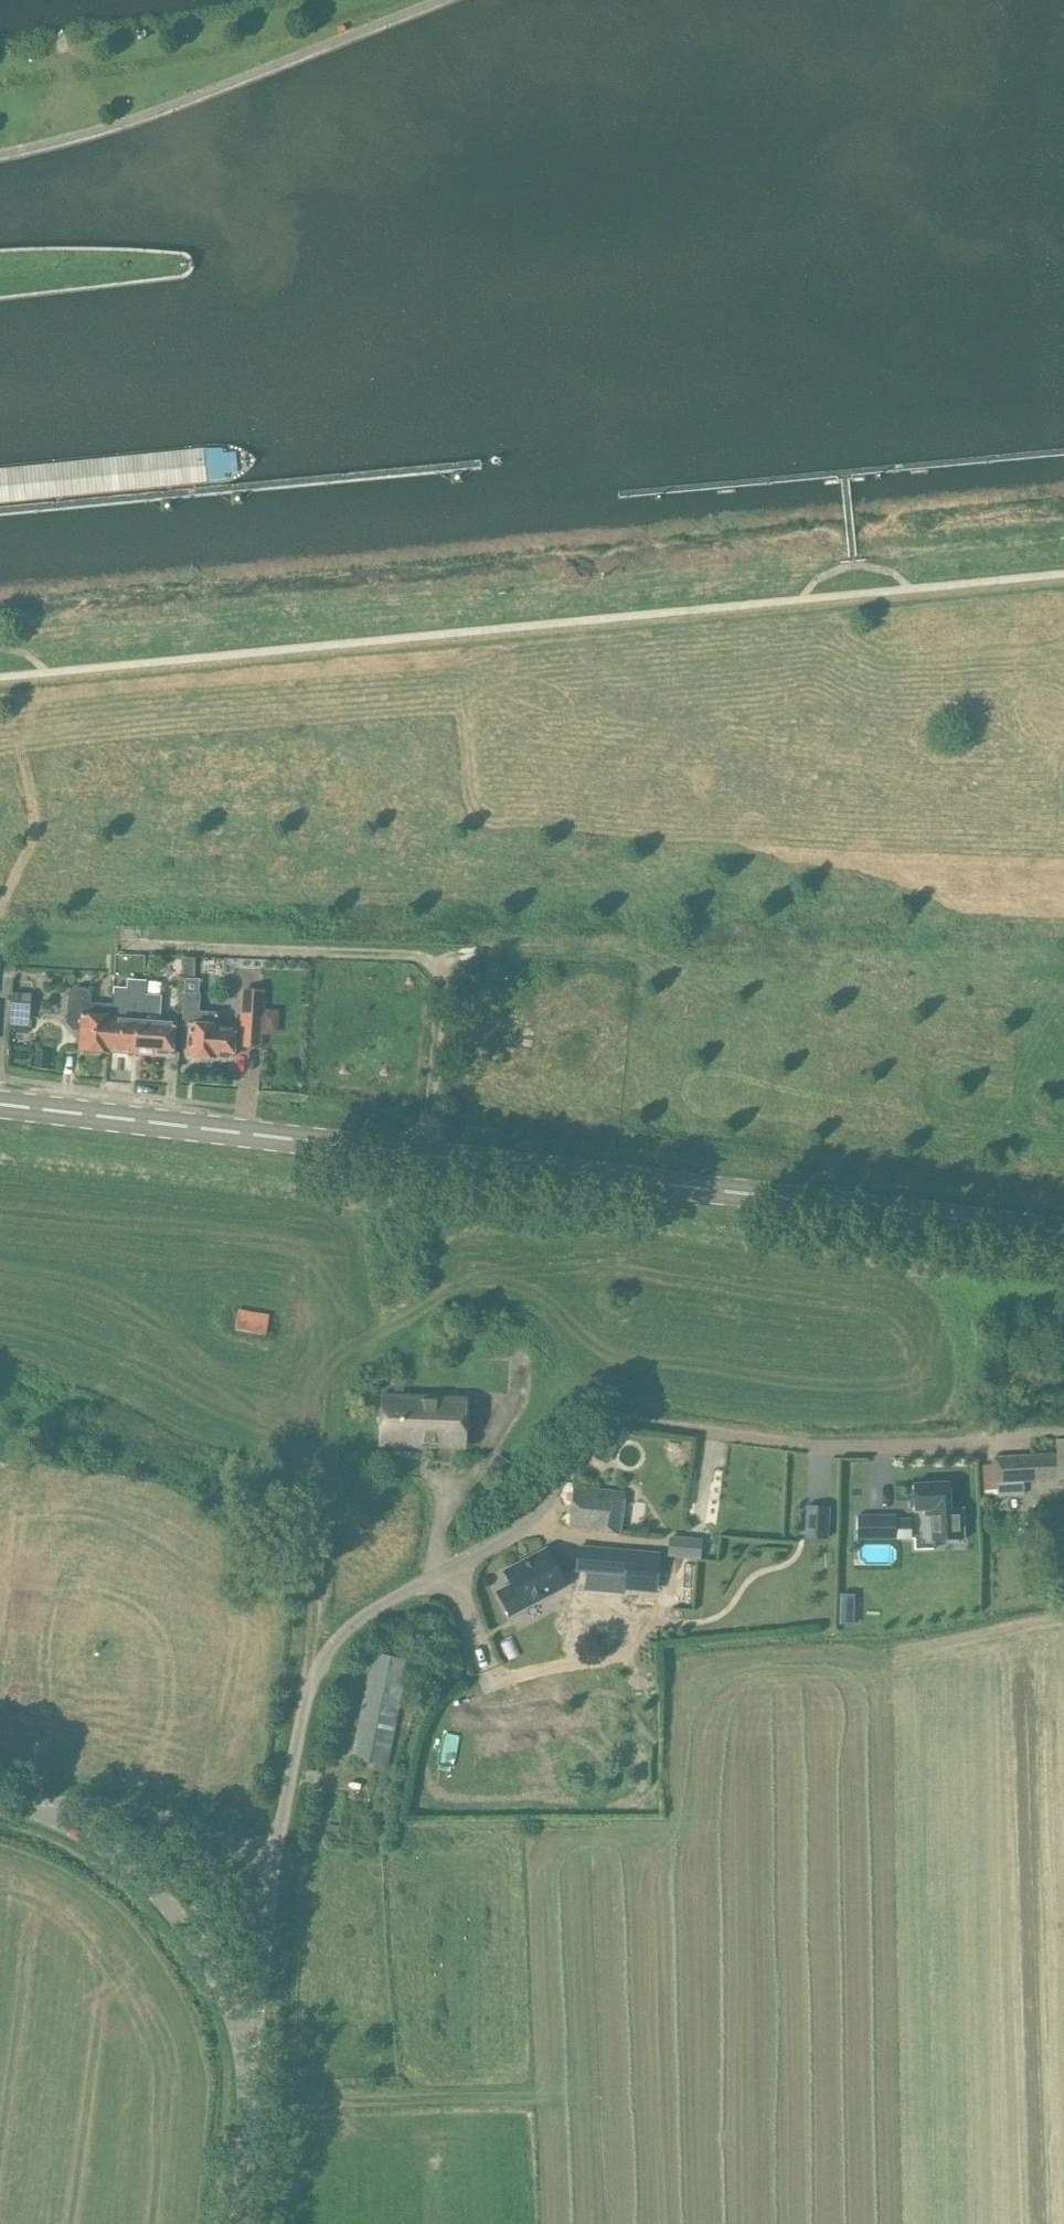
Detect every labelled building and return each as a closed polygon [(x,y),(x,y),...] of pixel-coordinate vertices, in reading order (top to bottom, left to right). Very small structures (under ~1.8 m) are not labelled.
[(195,959),(182,958),(181,978),(194,979),(195,959)] [(110,1017),(108,1053),(109,1053),(109,1052),(134,1054),(138,1000),(145,1000),(145,997),(146,983),(128,981),(127,990),(113,989),(112,1005),(111,1017),(110,1017)] [(68,994),(67,1023),(73,1030),(80,1030),(79,1051),(108,1053),(110,1017),(111,1017),(112,1005),(102,1005),(88,1004),(89,996),(83,989),(75,989),(68,994)] [(263,992),(243,991),(239,1046),(259,1047),(263,992)] [(31,995),(14,993),(11,1030),(27,1032),(31,995)] [(138,1000),(134,1054),(161,1056),(172,1056),(174,1026),(172,1026),(172,1023),(163,1022),(160,1022),(162,998),(145,997),(145,1000),(138,1000)] [(220,1012),(183,1009),(181,1027),(189,1028),(187,1057),(199,1058),(201,1061),(208,1062),(210,1059),(215,1059),(215,1057),(232,1058),(235,1027),(219,1025),(220,1012)] [(34,1068),(48,1070),(50,1053),(36,1051),(34,1068)] [(268,1315),(238,1309),(234,1329),(264,1334),(268,1315)] [(467,1399),(381,1396),(379,1445),(465,1448),(467,1399)] [(1056,1440),(1057,1454),(997,1457),(998,1482),(1001,1482),(1001,1496),(1017,1495),(1016,1481),(1059,1479),(1059,1480),(1063,1479),(1063,1440),(1056,1440)] [(497,1454),(487,1470),(510,1485),(521,1469),(497,1454)] [(948,1508),(947,1483),(912,1485),(913,1511),(925,1510),(925,1516),(931,1516),(932,1541),(948,1540),(965,1539),(963,1507),(948,1508)] [(624,1493),(574,1487),(569,1528),(619,1533),(621,1515),(624,1493)] [(829,1507),(806,1506),(805,1537),(827,1538),(829,1507)] [(895,1539),(895,1516),(857,1516),(857,1539),(895,1539)] [(670,1537),(669,1556),(700,1558),(702,1540),(670,1537)] [(660,1553),(578,1545),(576,1571),(624,1575),(622,1589),(656,1593),(660,1553)] [(565,1587),(545,1551),(505,1572),(512,1585),(498,1593),(511,1616),(565,1587)] [(840,1594),(839,1625),(854,1626),(855,1594),(840,1594)] [(408,1661),(373,1653),(351,1760),(386,1767),(403,1682),(408,1661)]
